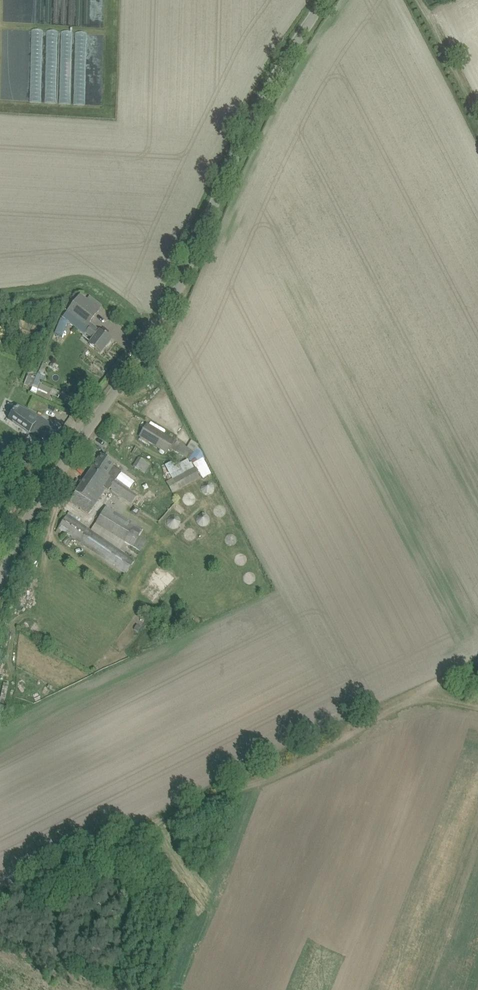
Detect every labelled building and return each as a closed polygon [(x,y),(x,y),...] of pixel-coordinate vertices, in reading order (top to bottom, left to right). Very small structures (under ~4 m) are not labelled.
[(33,29),(30,102),(101,104),(102,62),(87,61),(88,32),(75,32),(75,31),(60,31),(60,30),(46,30),(46,29),(33,29)] [(68,312),(63,318),(69,322),(84,334),(86,333),(92,325),(90,323),(95,317),(98,312),(79,297),(76,302),(68,312)] [(61,319),(55,334),(63,337),(69,322),(61,319)] [(89,344),(93,347),(101,353),(112,340),(100,331),(92,325),(86,333),(94,339),(89,344)] [(29,375),(24,384),(32,388),(36,378),(29,375)] [(32,389),(31,392),(37,395),(42,382),(37,380),(36,379),(32,389)] [(29,435),(30,433),(52,443),(57,431),(37,422),(39,420),(17,410),(9,421),(29,435)] [(175,441),(156,429),(147,424),(140,437),(167,453),(175,441)] [(102,455),(70,501),(78,507),(89,514),(107,488),(109,490),(110,487),(116,491),(115,492),(132,504),(138,496),(116,481),(122,472),(113,467),(115,464),(110,461),(102,455)] [(133,467),(144,473),(149,464),(138,457),(133,467)] [(196,468),(189,471),(195,481),(201,478),(196,468)] [(183,475),(173,480),(178,490),(188,485),(183,475)] [(203,483),(202,492),(210,493),(211,484),(203,483)] [(209,524),(207,513),(197,515),(199,526),(209,524)] [(102,514),(96,525),(101,527),(107,531),(112,534),(141,551),(146,542),(139,538),(143,530),(129,521),(125,527),(102,514)] [(59,529),(67,534),(126,574),(135,561),(68,515),(59,529)] [(179,528),(180,519),(169,517),(168,527),(179,528)] [(185,533),(187,539),(195,536),(193,530),(185,533)]
